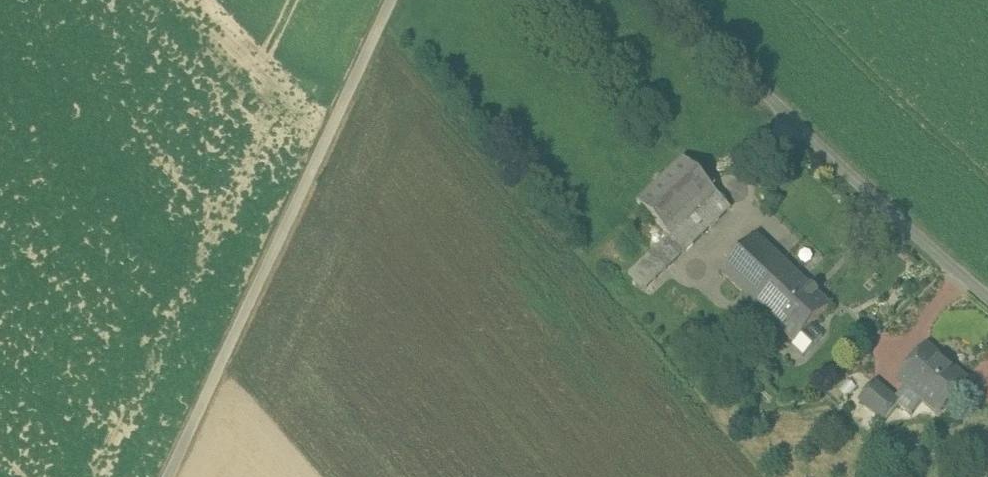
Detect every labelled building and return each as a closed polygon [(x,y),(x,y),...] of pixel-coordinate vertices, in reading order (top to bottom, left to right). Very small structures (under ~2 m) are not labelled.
[(731,207),(684,159),(638,203),(669,235),(685,252),(731,207)] [(669,235),(629,273),(645,290),(685,252),(669,235)] [(757,235),(722,272),(758,307),(794,269),(757,235)] [(794,269),(758,307),(795,342),(793,345),(804,356),(824,336),(812,325),(831,305),(819,293),(812,286),(794,269)] [(966,381),(927,348),(901,379),(907,384),(925,399),(940,412),(966,381)] [(894,399),(876,383),(862,400),(883,418),(896,402),(897,401),(894,399)] [(897,401),(896,402),(911,415),(925,399),(907,384),(894,399),(897,401)]
